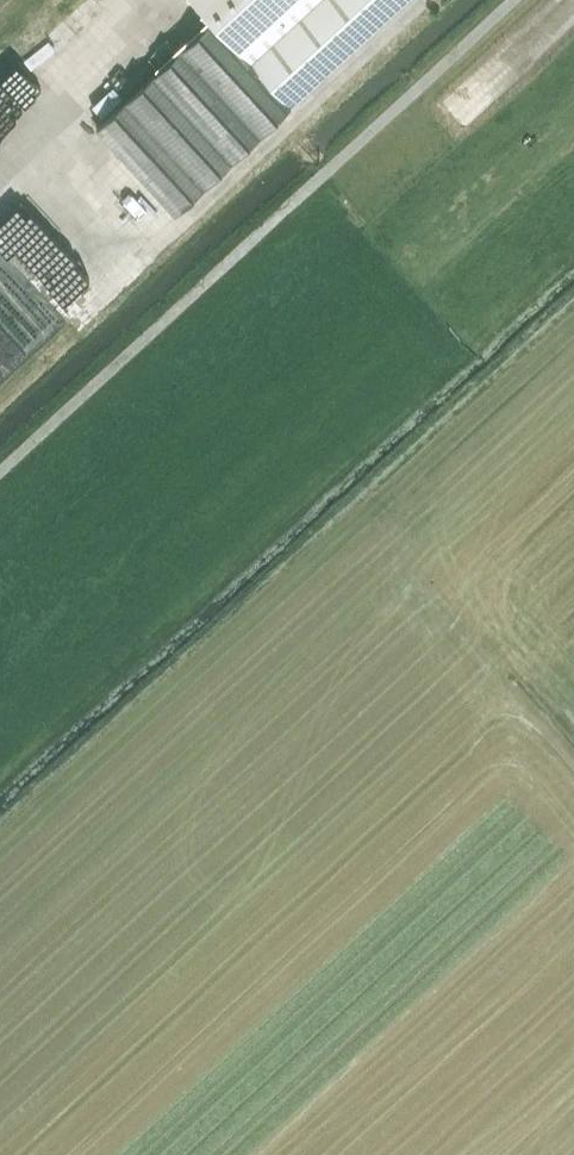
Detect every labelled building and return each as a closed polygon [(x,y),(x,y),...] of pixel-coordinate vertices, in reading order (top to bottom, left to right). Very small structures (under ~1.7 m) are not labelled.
[(250,61),(251,60),(291,104),(404,0),(192,0),(250,61)] [(287,108),(209,25),(94,132),(172,215),(287,108)]
